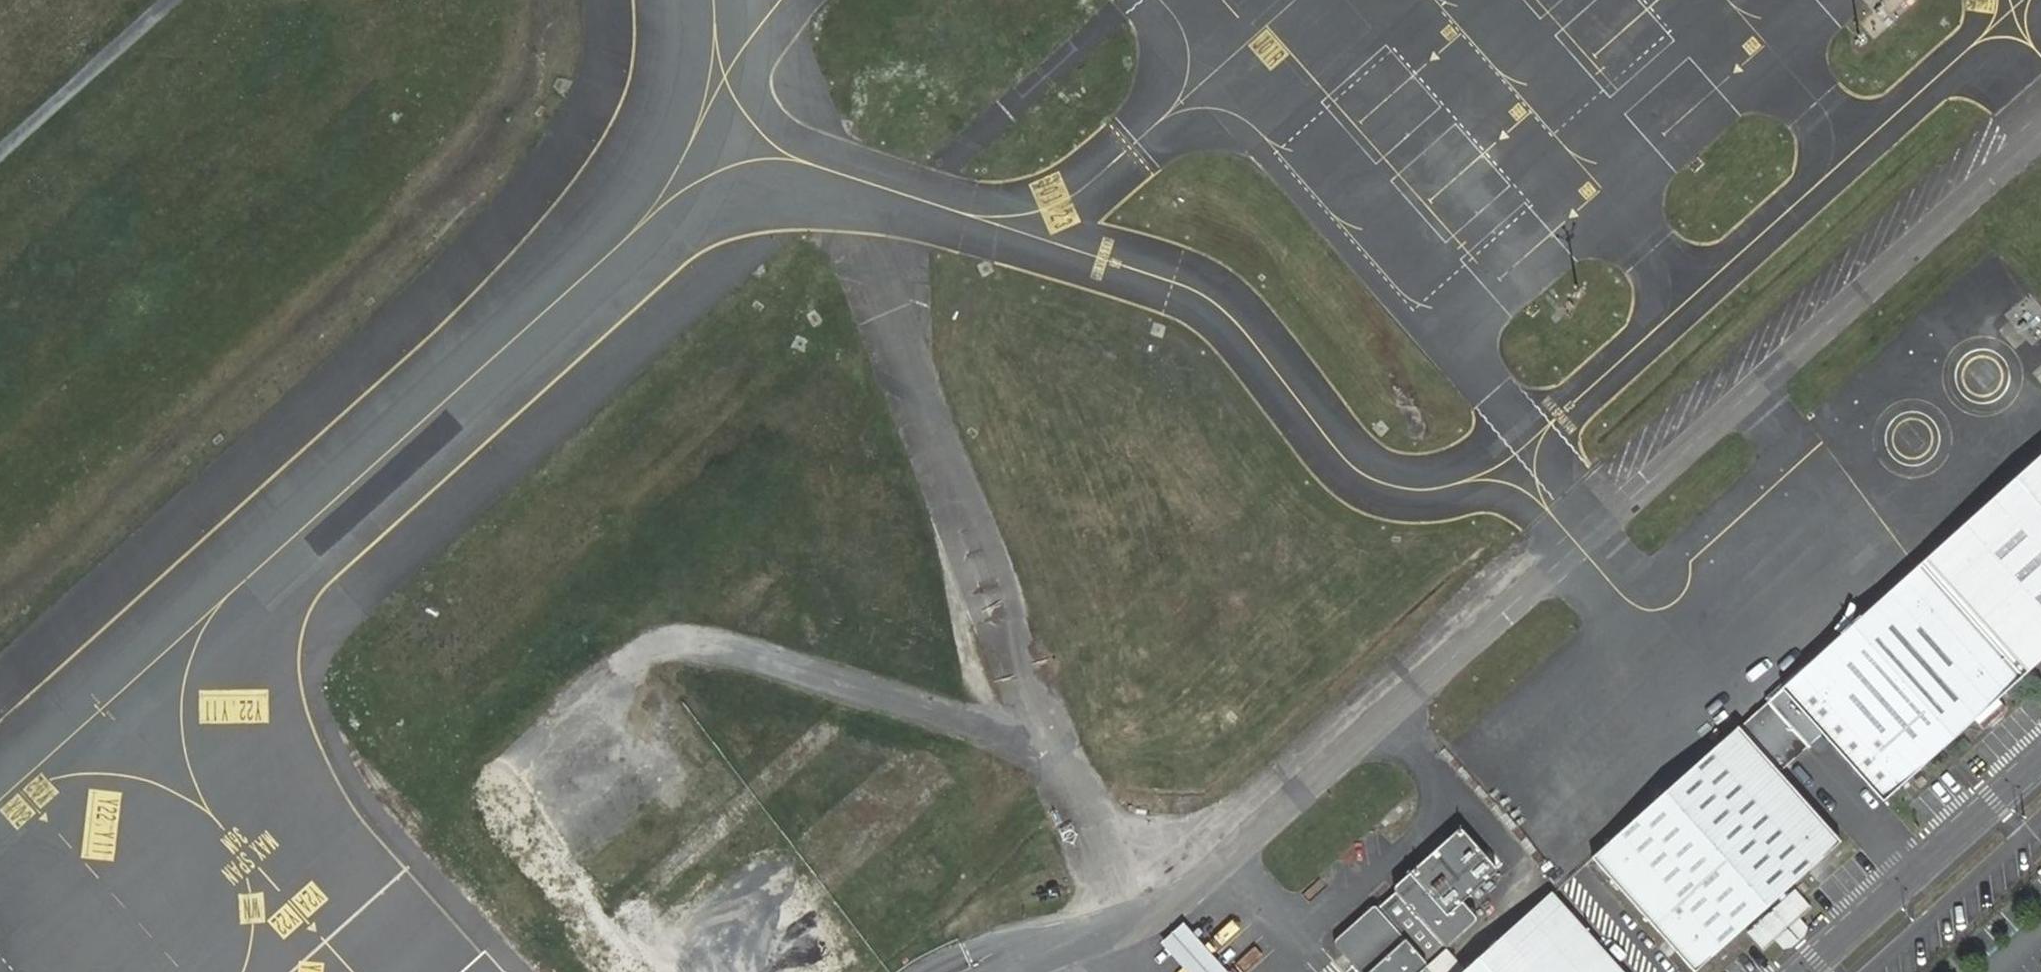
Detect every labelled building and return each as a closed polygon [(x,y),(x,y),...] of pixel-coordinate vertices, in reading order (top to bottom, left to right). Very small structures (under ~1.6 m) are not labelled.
[(1987,710),(2023,678),(1970,619),(1918,567),(1786,688),(1825,734),(1885,802),(1904,785),(1921,769),(1927,764),(1981,715),(1987,710)] [(1825,734),(1786,688),(1755,715),(1740,728),(1781,774),(1786,769),(1789,766),(1825,734)] [(1844,844),(1781,774),(1740,728),(1592,859),(1693,971),(1699,971),(1746,928),(1765,950),(1777,940),(1785,948),(1794,946),(1806,934),(1808,926),(1801,917),(1813,906),(1797,889),(1844,844)] [(1480,920),(1481,919),(1481,916),(1480,915),(1467,900),(1499,871),(1500,869),(1500,866),(1499,864),(1468,830),(1464,827),(1463,827),(1460,829),(1397,885),(1397,886),(1397,888),(1397,890),(1380,905),(1379,905),(1376,904),(1374,905),(1336,941),(1335,942),(1335,944),(1360,971),(1423,971),(1480,920)] [(1556,893),(1554,890),(1464,971),(1628,971),(1556,893)] [(1186,922),(1163,943),(1189,971),(1230,971),(1186,922)]
